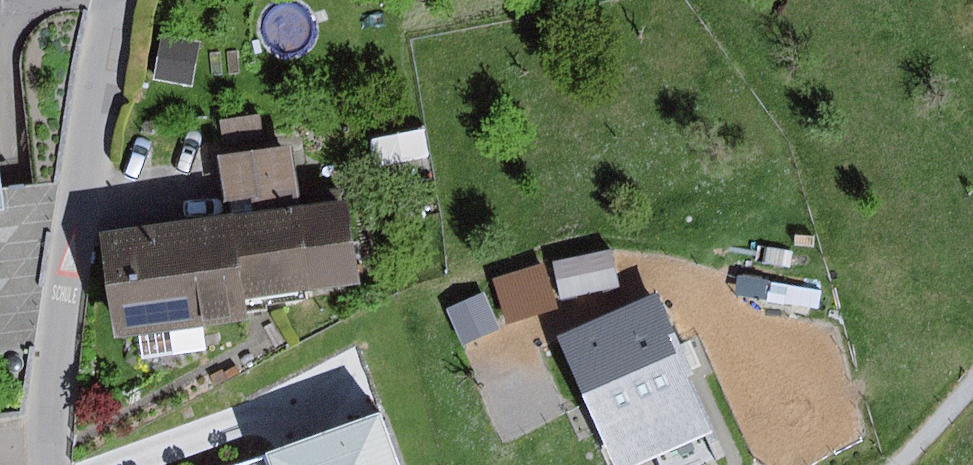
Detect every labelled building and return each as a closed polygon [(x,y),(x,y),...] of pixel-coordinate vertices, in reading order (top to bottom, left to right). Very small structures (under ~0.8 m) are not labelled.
[(201,42),(163,35),(155,80),(193,87),(201,42)] [(260,115),(221,121),(224,146),(264,140),(260,115)] [(294,145),(217,156),(226,217),(234,216),(302,207),(294,145)] [(302,207),(234,216),(241,268),(246,301),(361,285),(349,200),(302,207)] [(110,287),(241,268),(234,216),(226,217),(103,235),(110,287)] [(609,250),(553,263),(561,299),(617,287),(609,250)] [(546,264),(495,280),(509,323),(560,307),(546,264)] [(241,268),(110,287),(117,334),(138,331),(142,359),(207,350),(203,324),(248,318),(246,301),(241,268)] [(822,291),(739,275),(736,293),(818,308),(822,291)] [(557,338),(615,464),(643,464),(714,433),(680,358),(668,333),(676,330),(659,292),(557,338)] [(485,294),(448,310),(464,344),(500,329),(485,294)] [(271,460),(273,464),(397,464),(382,420),(271,460)]
